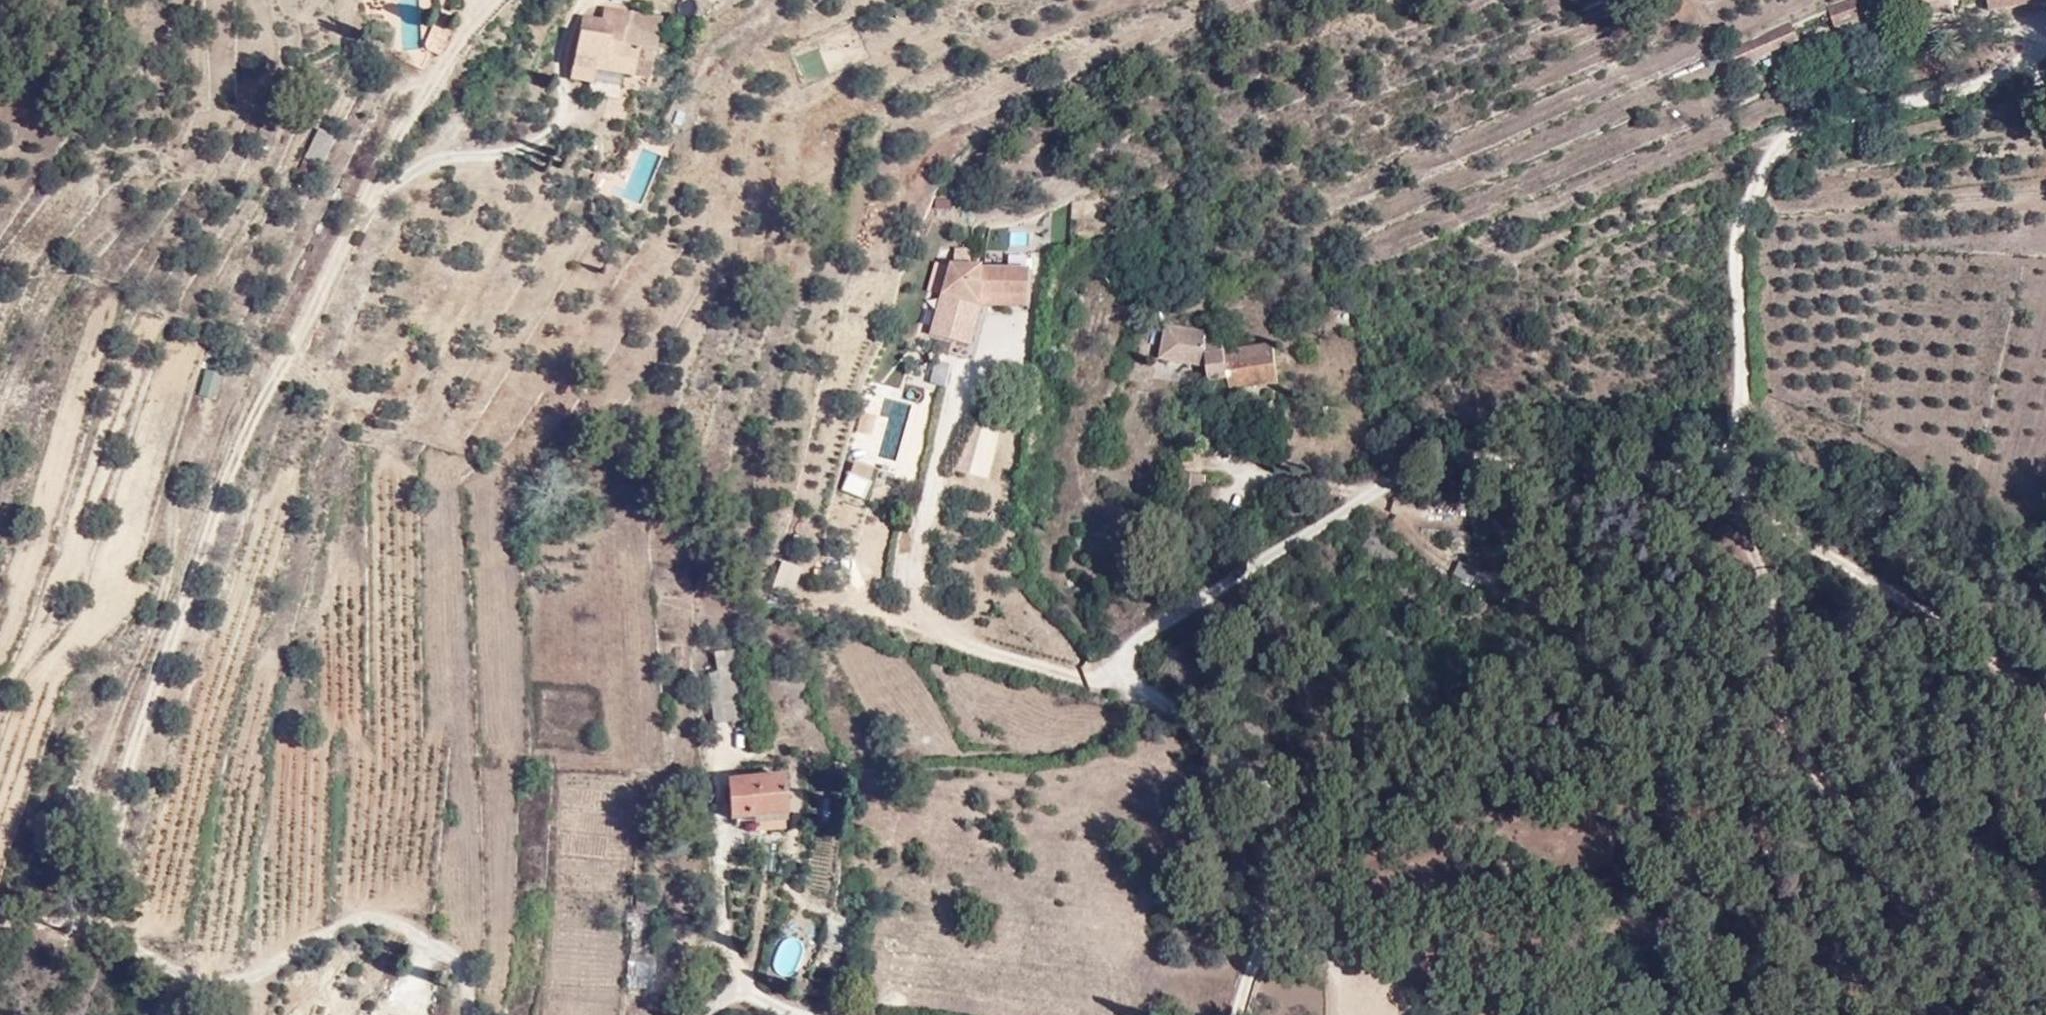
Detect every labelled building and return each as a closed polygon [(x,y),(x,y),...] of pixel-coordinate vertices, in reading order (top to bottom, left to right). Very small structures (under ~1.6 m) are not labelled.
[(1826,11),(1833,26),(1858,16),(1851,0),(1826,11)] [(1895,3),(1915,2),(1916,18),(1955,16),(1955,0),(1895,0),(1895,3)] [(2040,0),(1991,0),(1992,15),(2041,10),(2040,0)] [(572,96),(575,80),(611,86),(613,72),(629,74),(636,25),(598,19),(596,35),(558,30),(548,92),(572,96)] [(403,55),(418,60),(429,26),(413,22),(403,55)] [(1732,53),(1739,69),(1799,42),(1792,27),(1732,53)] [(322,168),(334,136),(316,129),(303,161),(322,168)] [(989,303),(1039,308),(1045,268),(960,257),(953,285),(949,300),(939,331),(946,333),(941,349),(960,355),(978,305),(988,307),(989,303)] [(986,316),(1036,321),(1039,308),(989,303),(988,307),(986,316)] [(960,355),(973,357),(986,316),(988,307),(978,305),(960,355)] [(1237,379),(1239,392),(1284,383),(1276,338),(1231,347),(1229,339),(1210,337),(1209,329),(1169,324),(1163,358),(1211,363),(1212,377),(1237,379)] [(1472,584),(1478,568),(1459,561),(1453,577),(1472,584)] [(705,650),(712,719),(743,717),(736,646),(705,650)] [(726,818),(786,817),(784,776),(727,778),(726,818)]
